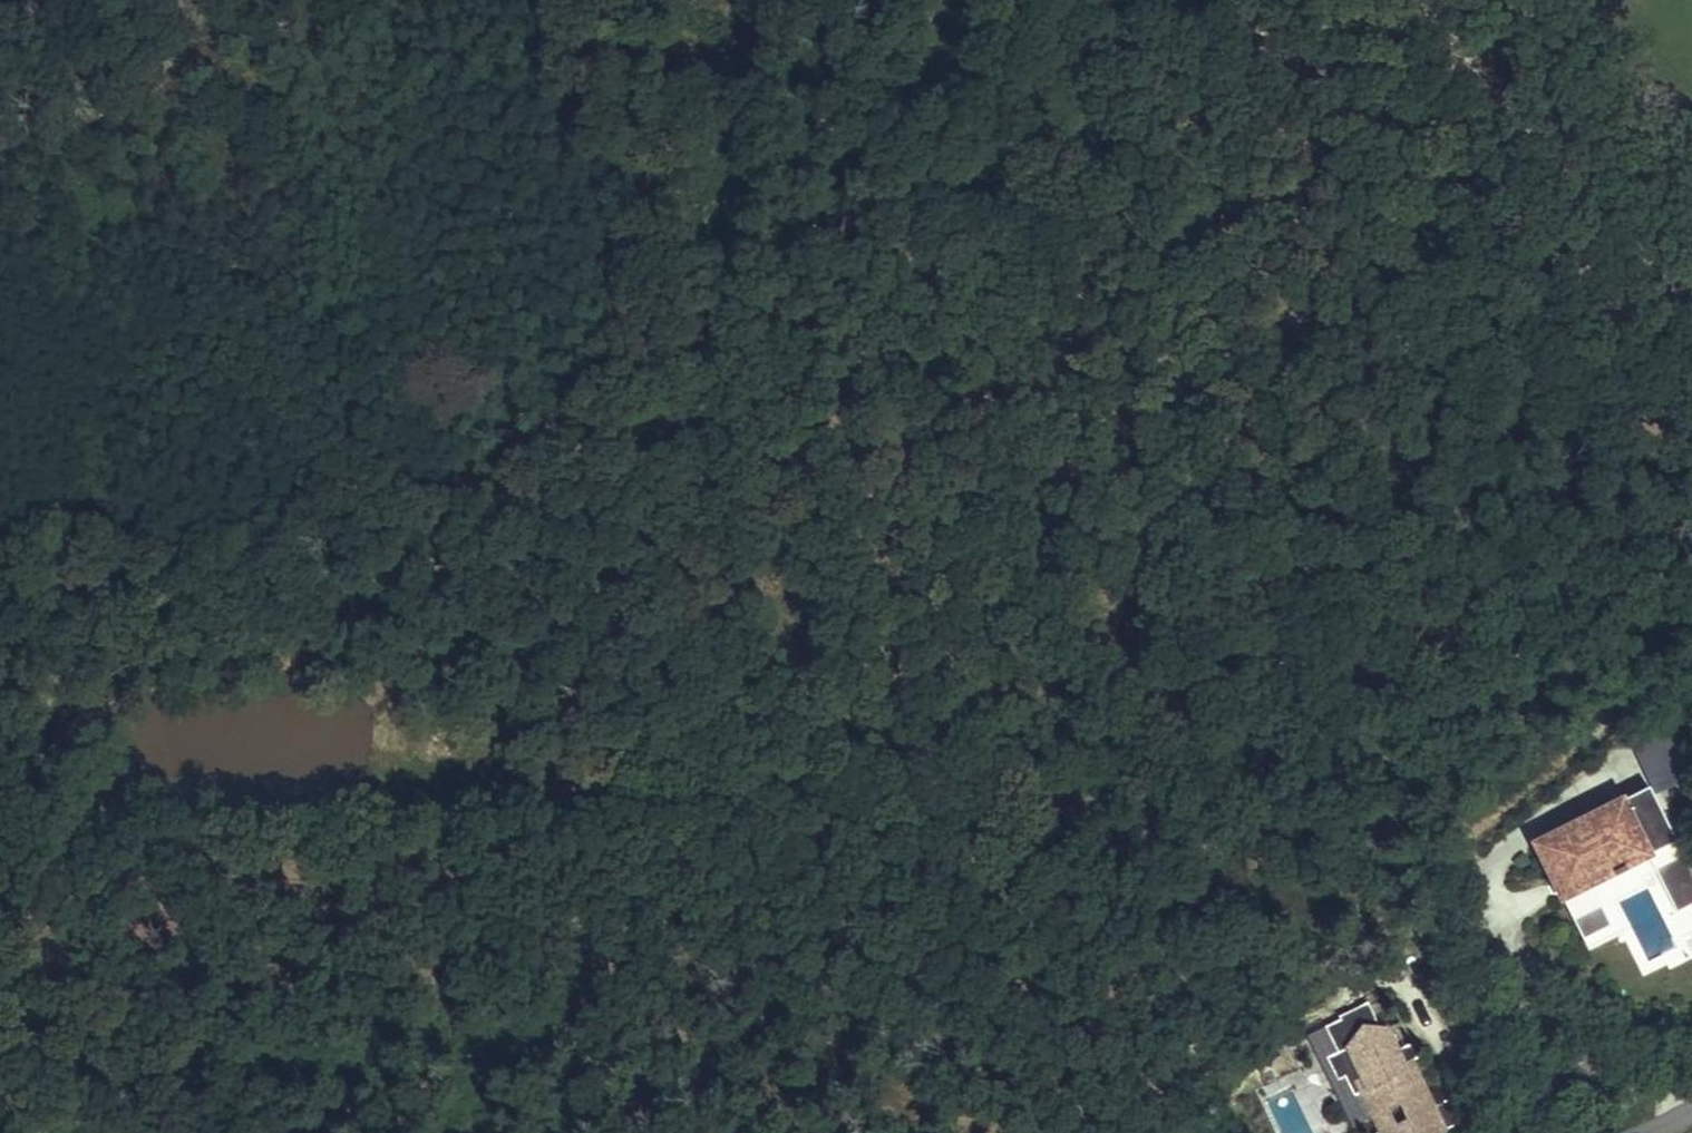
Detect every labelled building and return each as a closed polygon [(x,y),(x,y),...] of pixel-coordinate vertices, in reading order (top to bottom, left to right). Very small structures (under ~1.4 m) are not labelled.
[(1529,934),(1557,921),(1556,920),(1551,908),(1574,898),(1576,902),(1588,897),(1586,893),(1609,883),(1634,940),(1662,928),(1614,816),(1587,828),(1589,834),(1530,860),(1527,854),(1499,866),(1516,906),(1526,901),(1530,912),(1521,916),(1529,934)] [(1657,873),(1677,912),(1691,904),(1691,869),(1686,858),(1657,873)] [(1401,1117),(1389,1122),(1383,1107),(1372,1081),(1365,1084),(1363,1079),(1377,1073),(1371,1059),(1358,1064),(1339,1018),(1286,1040),(1296,1065),(1286,1069),(1295,1091),(1302,1088),(1309,1106),(1315,1104),(1328,1132),(1407,1132),(1401,1117)]
